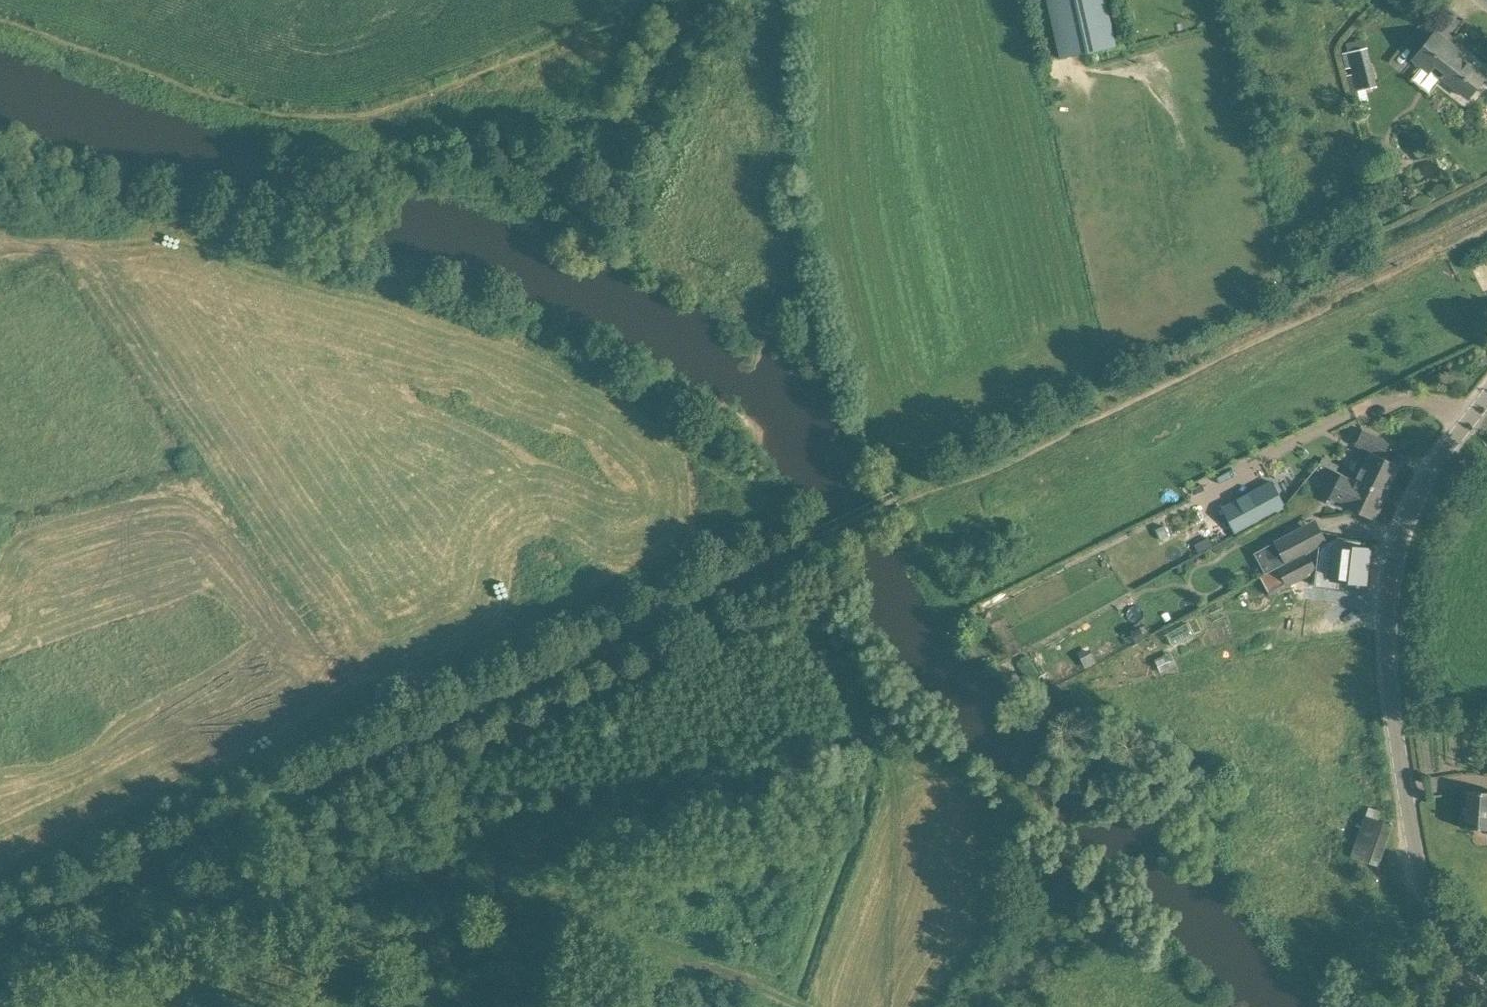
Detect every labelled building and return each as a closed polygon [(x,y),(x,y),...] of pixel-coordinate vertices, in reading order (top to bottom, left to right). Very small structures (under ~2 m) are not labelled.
[(1060,57),(1115,45),(1105,0),(1048,0),(1060,57)] [(1432,68),(1453,85),(1468,98),(1485,77),(1460,56),(1462,53),(1435,31),(1422,46),(1413,59),(1429,72),(1432,68)] [(1351,92),(1375,86),(1365,48),(1342,54),(1351,92)] [(1484,289),(1486,288),(1486,259),(1473,266),(1484,289)] [(1355,480),(1386,495),(1400,465),(1382,456),(1389,442),(1362,429),(1355,444),(1369,451),(1355,480)] [(1334,470),(1340,457),(1328,451),(1321,463),(1334,470)] [(1340,473),(1327,501),(1341,508),(1343,505),(1374,519),(1386,495),(1355,480),(1340,473)] [(1272,482),(1222,508),(1235,533),(1285,506),(1272,482)] [(1294,533),(1271,545),(1282,566),(1305,554),(1294,533)] [(1282,566),(1261,577),(1270,596),(1333,564),(1331,579),(1365,583),(1369,548),(1335,544),(1336,538),(1324,544),(1305,554),(1282,566)] [(983,632),(992,628),(986,616),(977,621),(983,632)] [(1176,664),(1171,653),(1156,660),(1160,671),(1176,664)] [(1110,678),(1102,663),(1096,666),(1104,682),(1110,678)] [(1074,675),(1069,665),(1060,670),(1066,680),(1074,675)] [(1441,772),(1440,785),(1466,786),(1466,788),(1486,789),(1486,773),(1441,772)] [(1463,790),(1461,827),(1486,829),(1486,792),(1463,790)] [(1352,857),(1377,865),(1392,824),(1366,815),(1352,857)]
